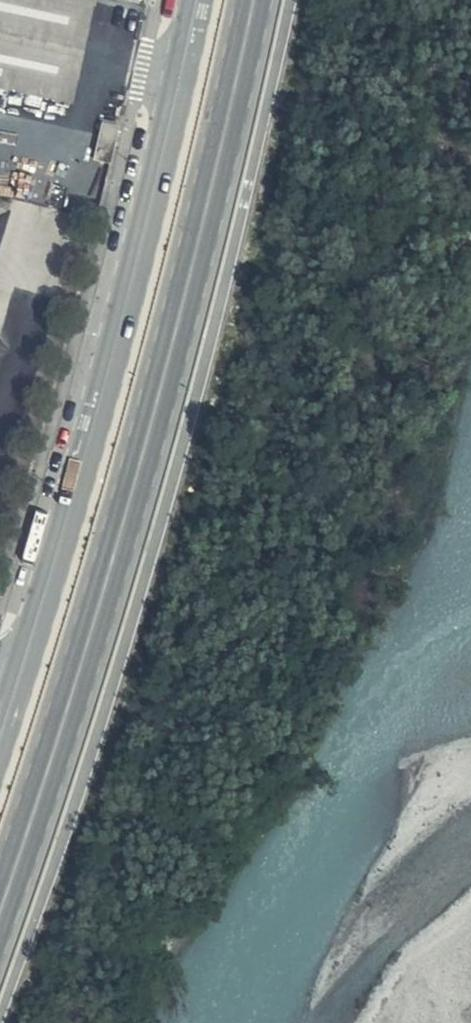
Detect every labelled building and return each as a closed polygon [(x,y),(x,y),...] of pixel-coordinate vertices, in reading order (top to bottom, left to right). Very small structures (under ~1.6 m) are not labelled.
[(74,102),(96,0),(0,0),(0,86),(74,102)] [(87,175),(103,179),(108,160),(92,155),(87,175)] [(99,196),(103,179),(87,175),(82,191),(99,196)]
